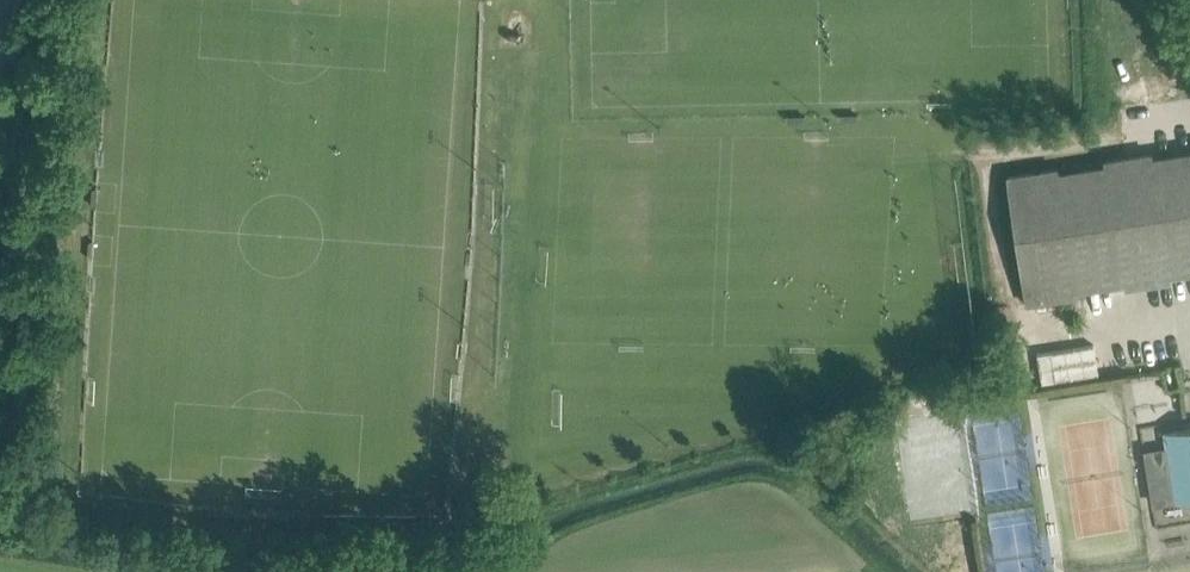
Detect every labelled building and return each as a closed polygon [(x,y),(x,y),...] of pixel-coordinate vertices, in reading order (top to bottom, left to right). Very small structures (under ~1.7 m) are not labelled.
[(1152,159),(1151,154),(1104,161),(1105,167),(1058,174),(1057,168),(1008,176),(1027,304),(1077,296),(1076,291),(1123,283),(1124,289),(1171,282),(1170,276),(1189,273),(1189,153),(1152,159)] [(1169,432),(1180,501),(1189,499),(1189,429),(1169,432)]
